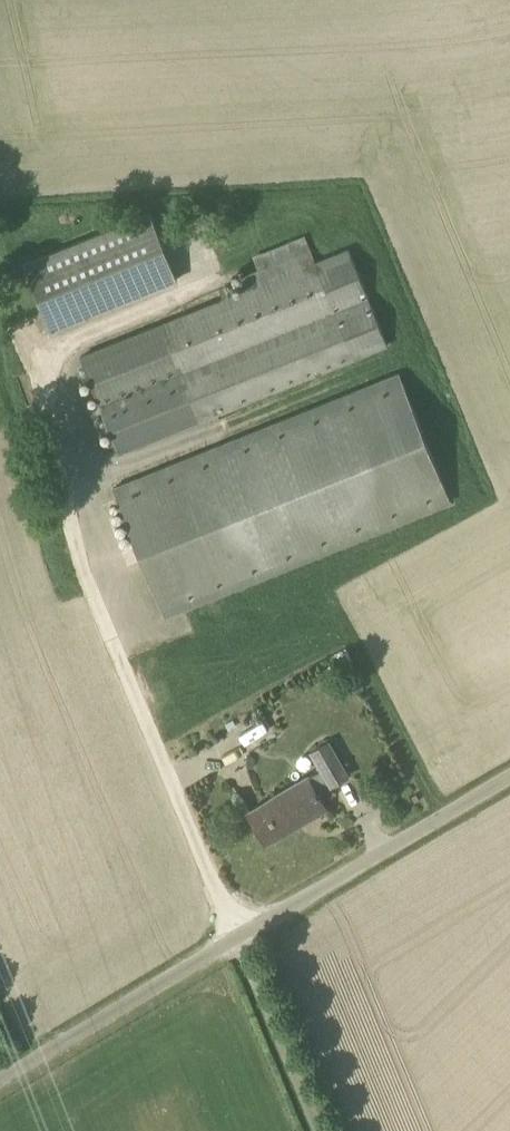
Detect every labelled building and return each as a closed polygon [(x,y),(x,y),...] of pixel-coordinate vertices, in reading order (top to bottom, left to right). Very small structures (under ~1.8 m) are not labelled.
[(52,334),(177,283),(148,213),(24,264),(52,334)] [(349,248),(314,261),(303,233),(253,253),(258,265),(241,272),(247,287),(235,292),(230,278),(216,284),(222,299),(80,355),(118,452),(388,346),(349,248)] [(164,617),(451,501),(398,372),(112,488),(164,617)] [(317,793),(348,775),(329,741),(311,751),(322,770),(307,778),(306,776),(247,810),(248,812),(266,843),(326,808),(317,793)]
